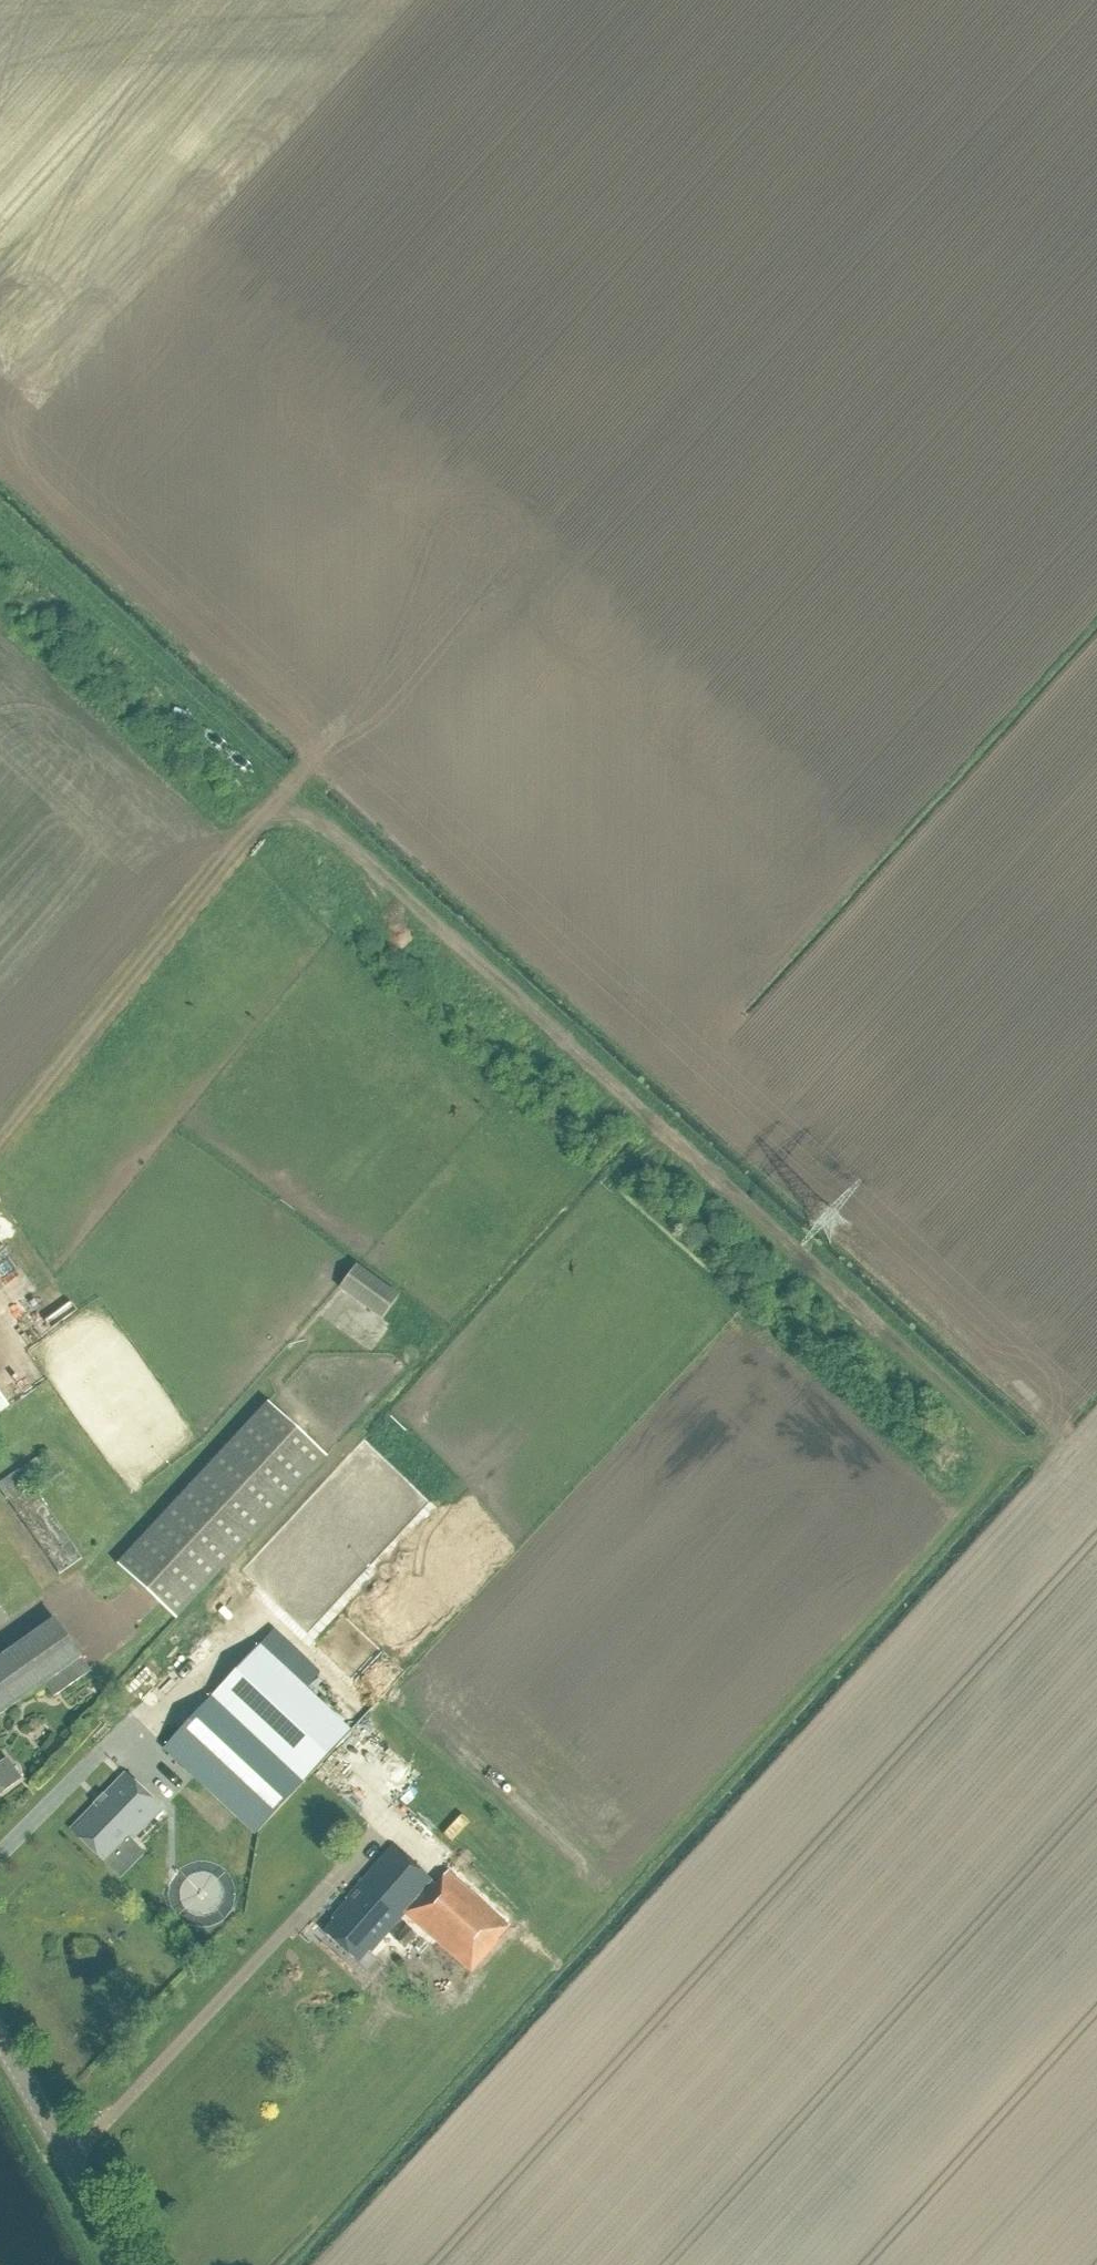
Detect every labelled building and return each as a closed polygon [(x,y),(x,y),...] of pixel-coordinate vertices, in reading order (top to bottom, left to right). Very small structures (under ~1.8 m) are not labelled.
[(20,1357),(50,1339),(0,1260),(0,1327),(20,1357)] [(394,1327),(409,1306),(401,1299),(402,1298),(359,1266),(341,1291),(384,1322),(385,1320),(394,1327)] [(8,1367),(19,1395),(40,1387),(29,1359),(8,1367)] [(11,1409),(0,1393),(0,1417),(11,1409)] [(178,1622),(330,1459),(270,1403),(119,1566),(178,1622)] [(62,1575),(84,1560),(31,1483),(59,1463),(50,1452),(0,1486),(62,1575)] [(90,1671),(53,1620),(0,1657),(0,1716),(48,1682),(57,1695),(90,1671)] [(257,1835),(352,1734),(305,1689),(321,1672),(277,1631),(166,1748),(257,1835)] [(8,1758),(0,1764),(0,1796),(1,1795),(23,1778),(8,1758)] [(134,1837),(161,1809),(124,1774),(69,1830),(103,1862),(131,1834),(134,1837)] [(434,1883),(391,1845),(345,1898),(346,1899),(329,1919),(331,1921),(322,1932),(354,1961),(367,1947),(371,1950),(403,1914),(470,1973),(497,1942),(494,1940),(509,1924),(446,1869),(434,1883)] [(404,1950),(416,1936),(405,1926),(392,1939),(404,1950)]
